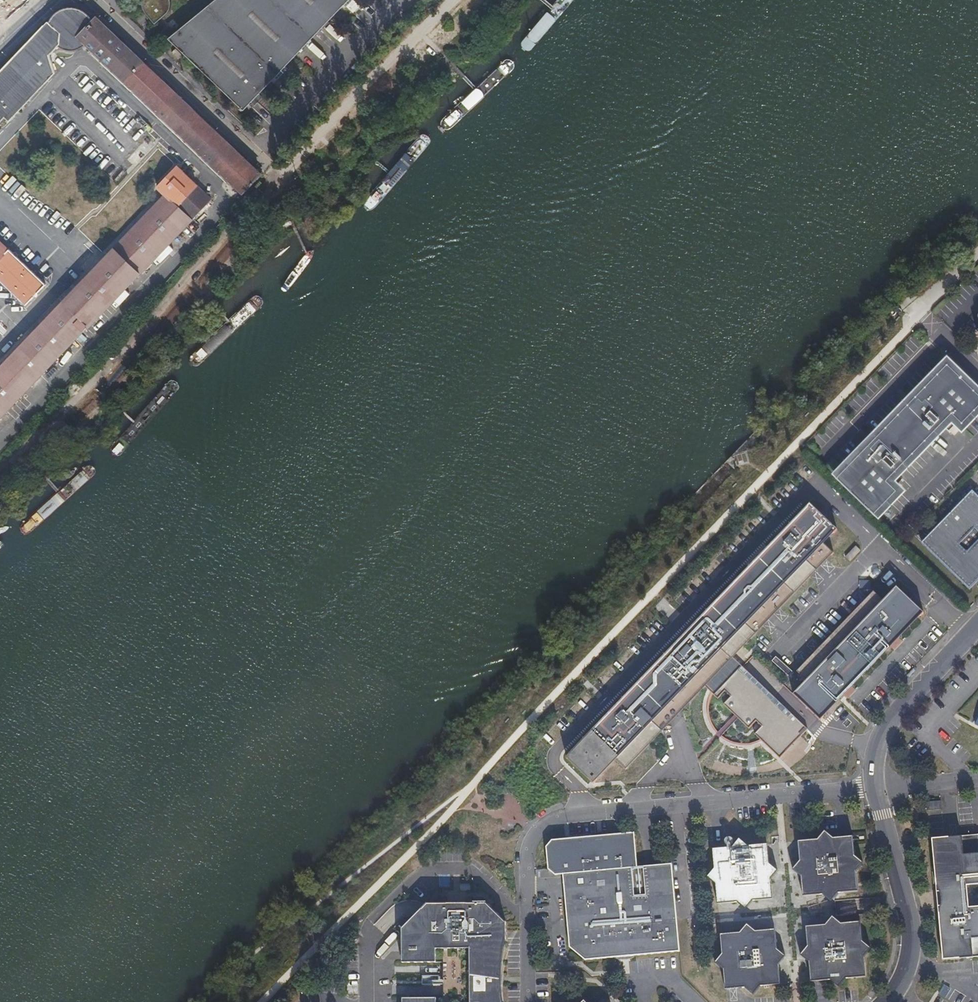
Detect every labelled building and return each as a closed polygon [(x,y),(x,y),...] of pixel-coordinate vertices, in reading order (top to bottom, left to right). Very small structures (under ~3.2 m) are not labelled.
[(163,21),(164,0),(140,0),(139,19),(163,21)] [(239,110),(346,0),(212,0),(164,39),(174,48),(182,56),(239,110)] [(261,174),(77,2),(70,12),(60,15),(52,22),(50,28),(46,25),(0,72),(0,120),(1,119),(9,124),(55,74),(51,60),(61,48),(63,53),(75,53),(86,47),(242,193),(261,174)] [(178,167),(159,187),(165,195),(0,367),(0,419),(212,199),(178,167)] [(1,240),(0,241),(0,278),(28,305),(46,285),(1,240)] [(947,362),(912,398),(916,402),(912,407),(907,403),(872,439),(876,443),(872,448),(868,443),(834,478),(874,517),(897,493),(894,488),(902,480),(891,469),(899,461),(904,466),(936,433),(931,428),(938,421),(949,431),(957,422),(962,427),(977,410),(977,393),(947,362)] [(971,491),(922,542),(969,589),(977,579),(977,499),(971,491)] [(614,760),(822,542),(836,528),(809,502),(564,757),(591,783),(614,760)] [(822,542),(614,760),(624,769),(703,686),(715,697),(723,690),(728,695),(721,702),(746,727),(754,719),(759,724),(752,732),(778,756),(805,726),(732,656),(832,551),(822,542)] [(881,598),(804,678),(791,692),(818,718),(922,610),(895,584),(881,598)] [(795,669),(804,678),(881,598),(872,589),(795,669)] [(681,948),(674,860),(639,864),(636,829),(569,835),(554,837),(548,844),(550,866),(557,872),(565,871),(571,944),(587,956),(681,948)] [(856,855),(854,834),(834,836),(827,830),(821,837),(800,839),(802,859),(795,867),(803,873),(805,893),(824,892),(833,898),(839,890),(859,889),(857,870),(864,862),(856,855)] [(944,956),(977,954),(977,831),(974,831),(960,832),(942,834),(934,834),(944,956)] [(772,861),(770,841),(751,843),(743,836),(736,844),(715,846),(716,867),(710,874),(717,880),(719,900),(739,899),(747,906),(754,897),(774,896),(772,876),(780,868),(772,861)] [(402,962),(442,962),(442,997),(402,997),(402,1001),(501,1001),(500,987),(501,970),(502,959),(503,950),(506,939),(506,922),(487,903),(428,902),(418,912),(401,928),(402,962)] [(863,939),(862,919),(841,920),(834,914),(826,922),(807,923),(809,943),(802,952),(810,959),(812,978),(830,976),(839,984),(846,975),(866,974),(865,954),(871,946),(863,939)] [(778,946),(776,925),(756,927),(748,921),(742,928),(721,930),(723,950),(716,958),(724,965),(726,985),(745,983),(754,990),(761,982),(781,981),(779,961),(786,953),(778,946)]
